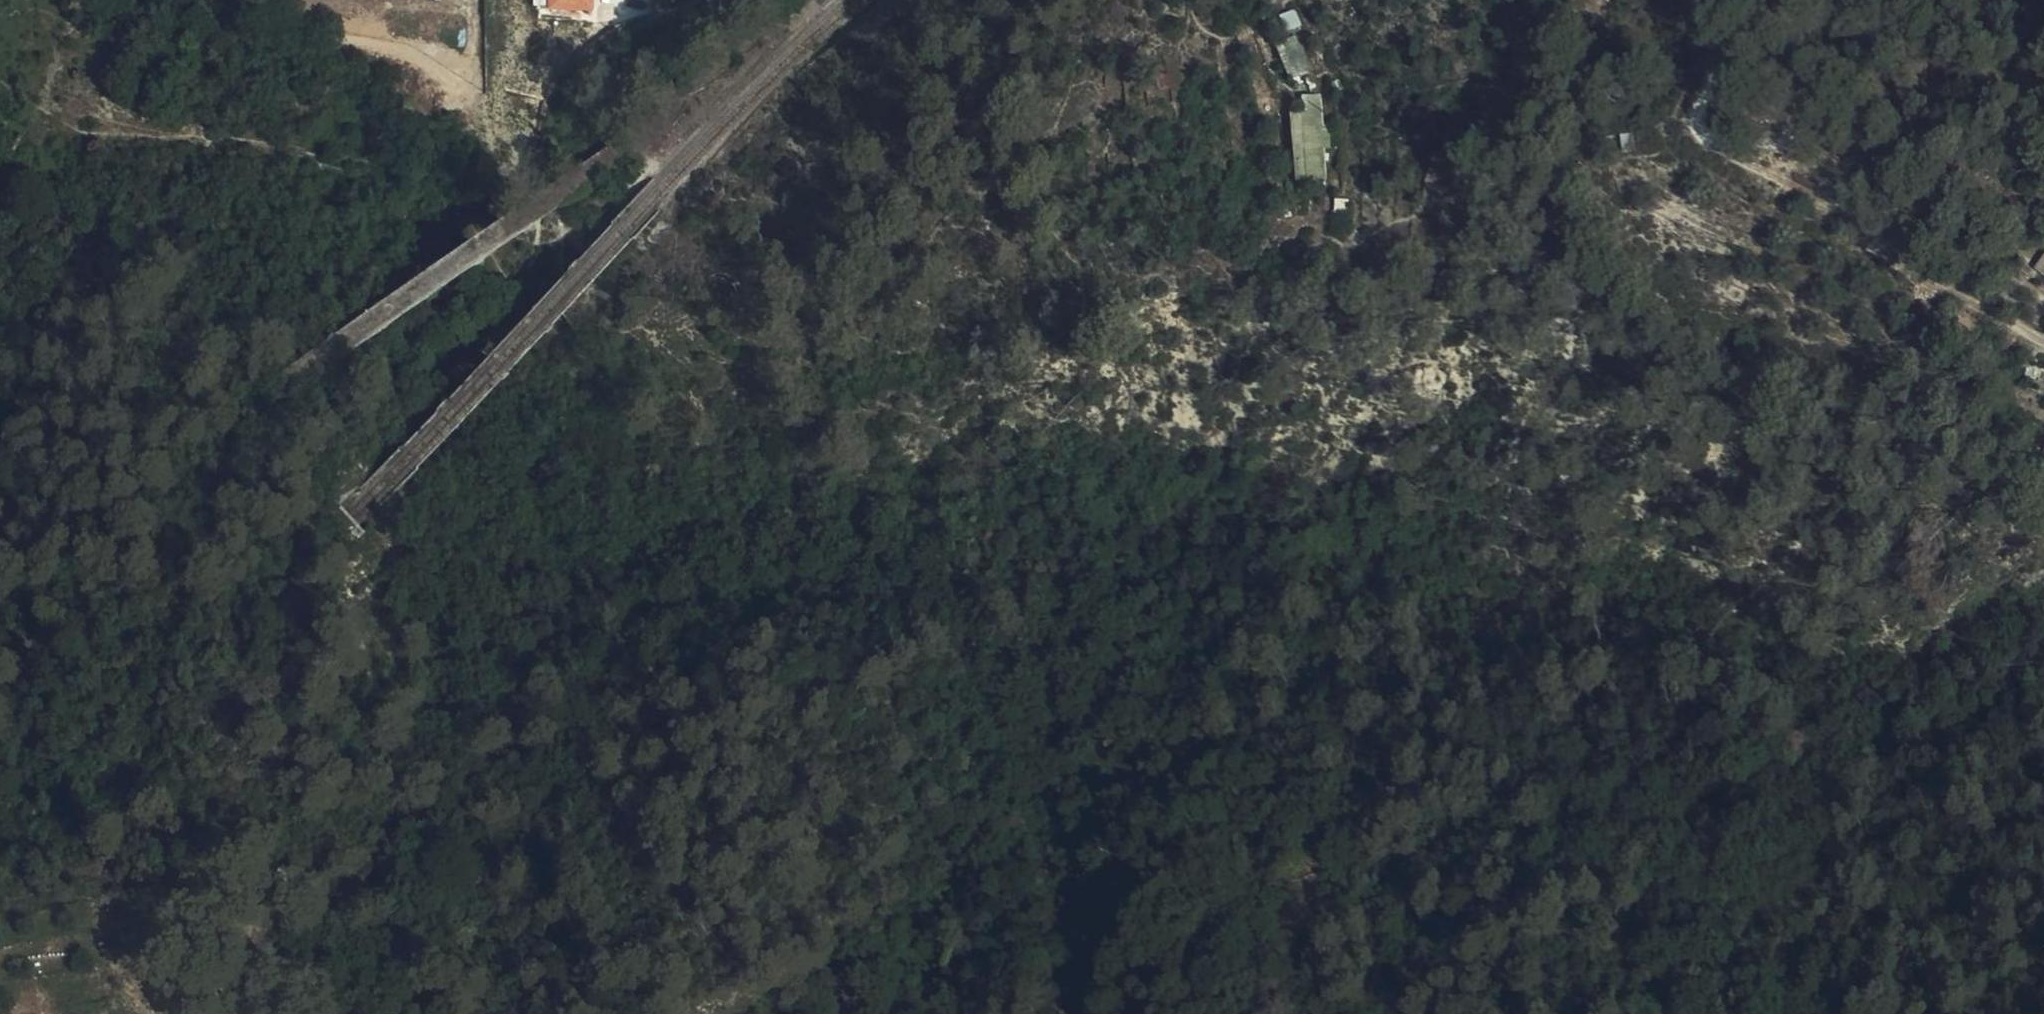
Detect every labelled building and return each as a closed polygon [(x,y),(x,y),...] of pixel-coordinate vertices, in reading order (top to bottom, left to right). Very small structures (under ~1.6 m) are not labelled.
[(549,9),(596,8),(596,0),(549,0),(549,9)] [(1271,49),(1282,45),(1276,31),(1265,35),(1271,49)] [(1289,126),(1290,137),(1302,136),(1303,135),(1304,134),(1303,118),(1286,120),(1288,122),(1289,126)] [(1302,136),(1290,137),(1278,138),(1284,203),(1309,200),(1306,170),(1314,169),(1312,149),(1304,150),(1302,136)] [(2023,295),(2043,310),(2043,267),(2023,295)]
